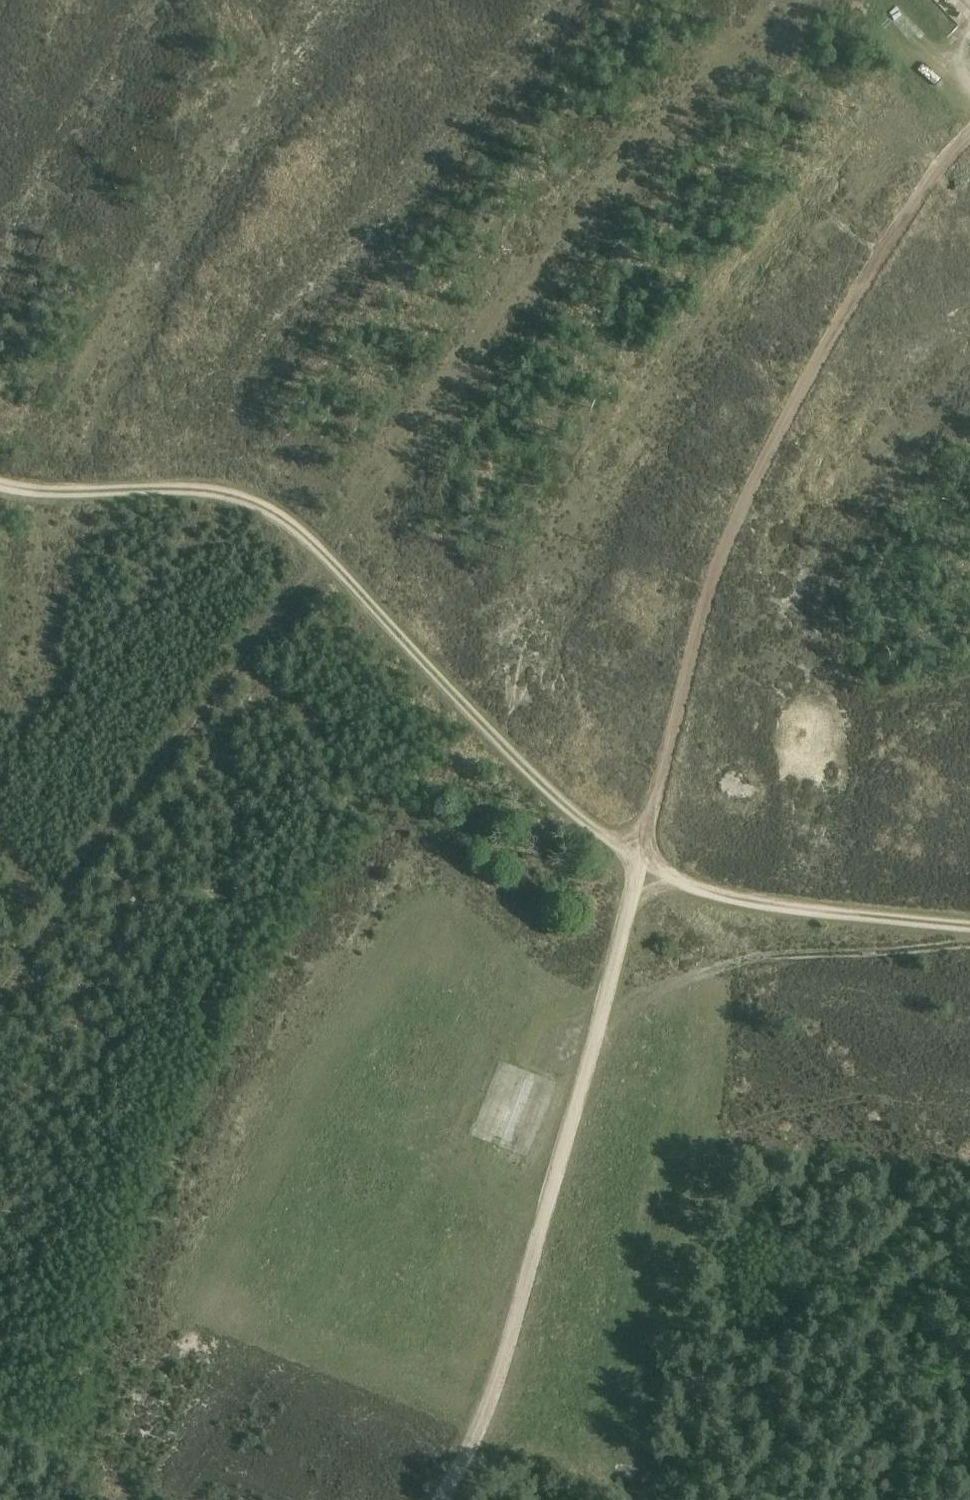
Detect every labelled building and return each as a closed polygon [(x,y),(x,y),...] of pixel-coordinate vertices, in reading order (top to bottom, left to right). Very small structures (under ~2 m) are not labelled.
[(497,1066),(475,1133),(522,1148),(530,1124),(541,1127),(554,1084),(497,1066)]
